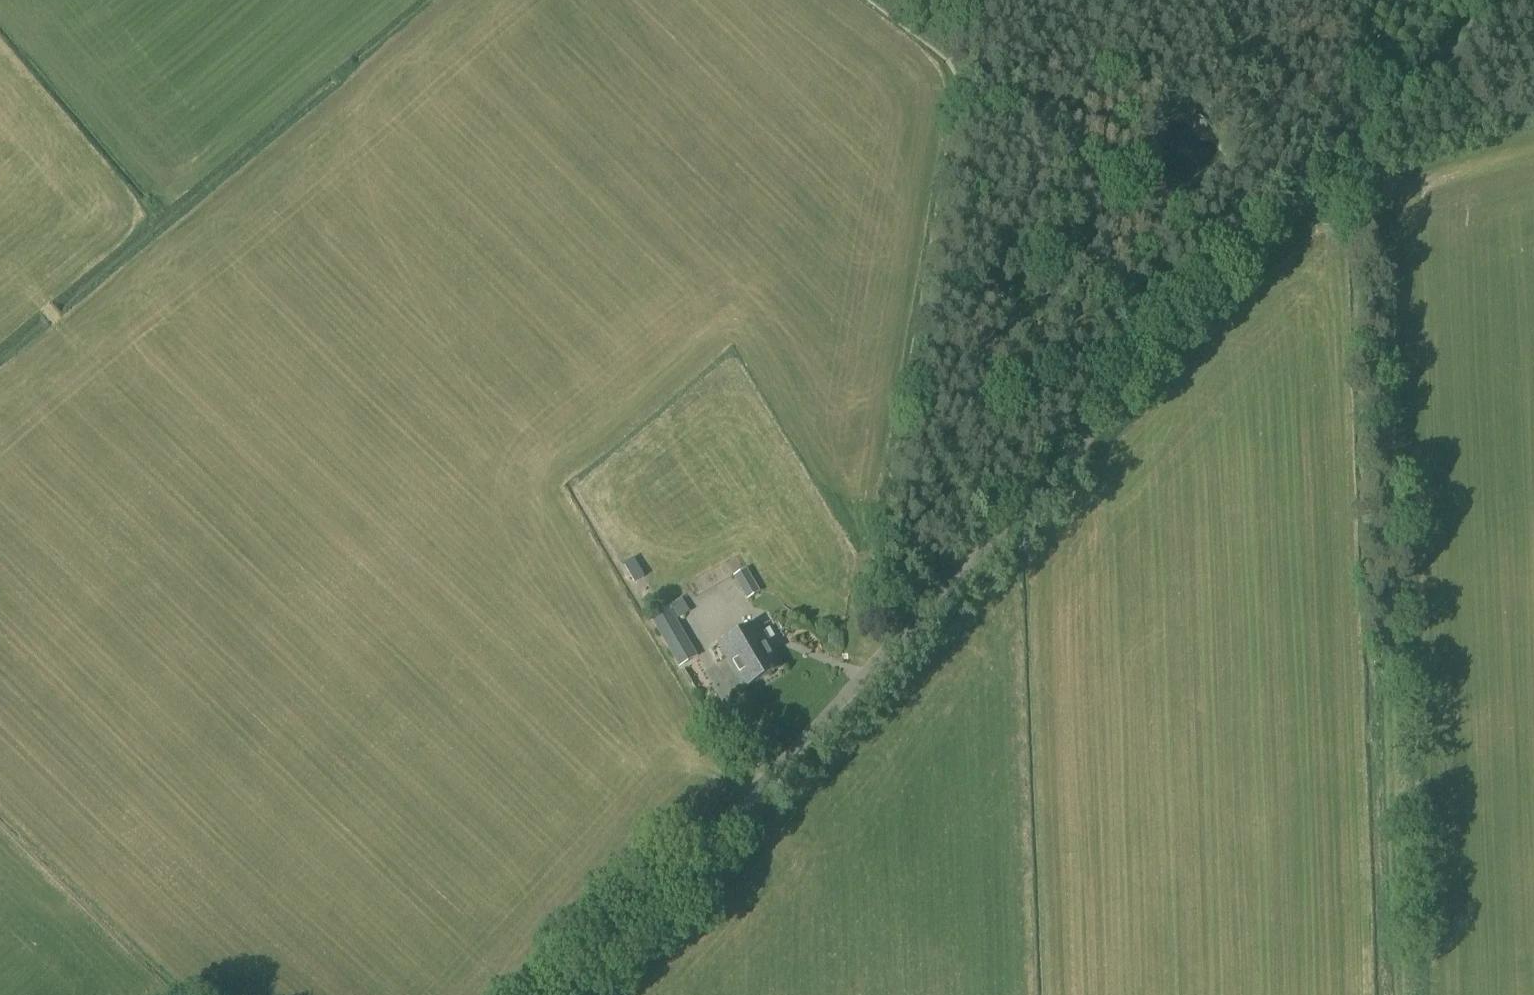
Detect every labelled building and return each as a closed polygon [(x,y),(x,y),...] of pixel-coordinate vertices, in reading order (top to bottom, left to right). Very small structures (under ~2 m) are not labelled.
[(633,583),(643,576),(633,557),(623,563),(633,583)] [(671,612),(668,607),(649,617),(652,622),(651,623),(676,666),(677,666),(678,668),(697,657),(696,655),(671,612)] [(742,689),(780,667),(755,623),(717,644),(742,689)]
